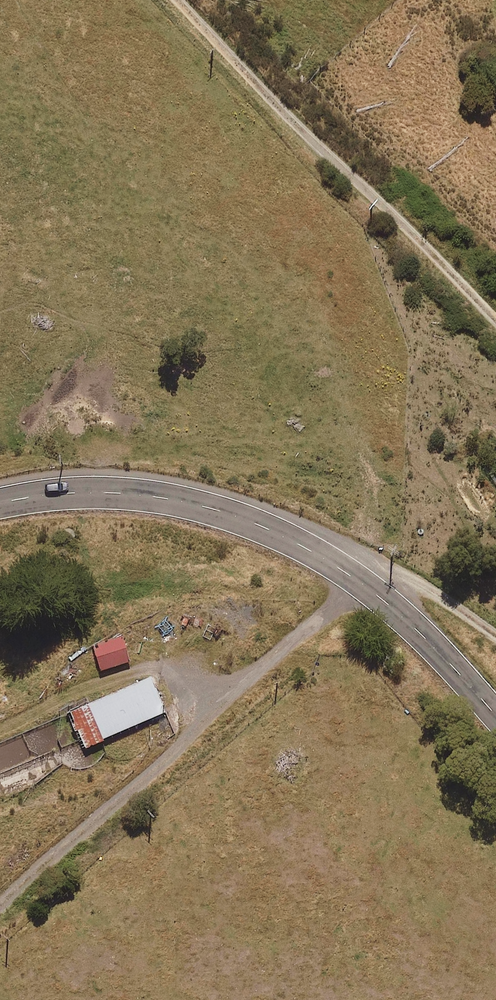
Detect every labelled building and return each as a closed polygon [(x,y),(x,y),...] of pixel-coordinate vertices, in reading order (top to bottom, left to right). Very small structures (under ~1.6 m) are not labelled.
[(131,663),(122,638),(93,648),(102,673),(131,663)] [(167,714),(151,679),(70,715),(85,750),(167,714)]
